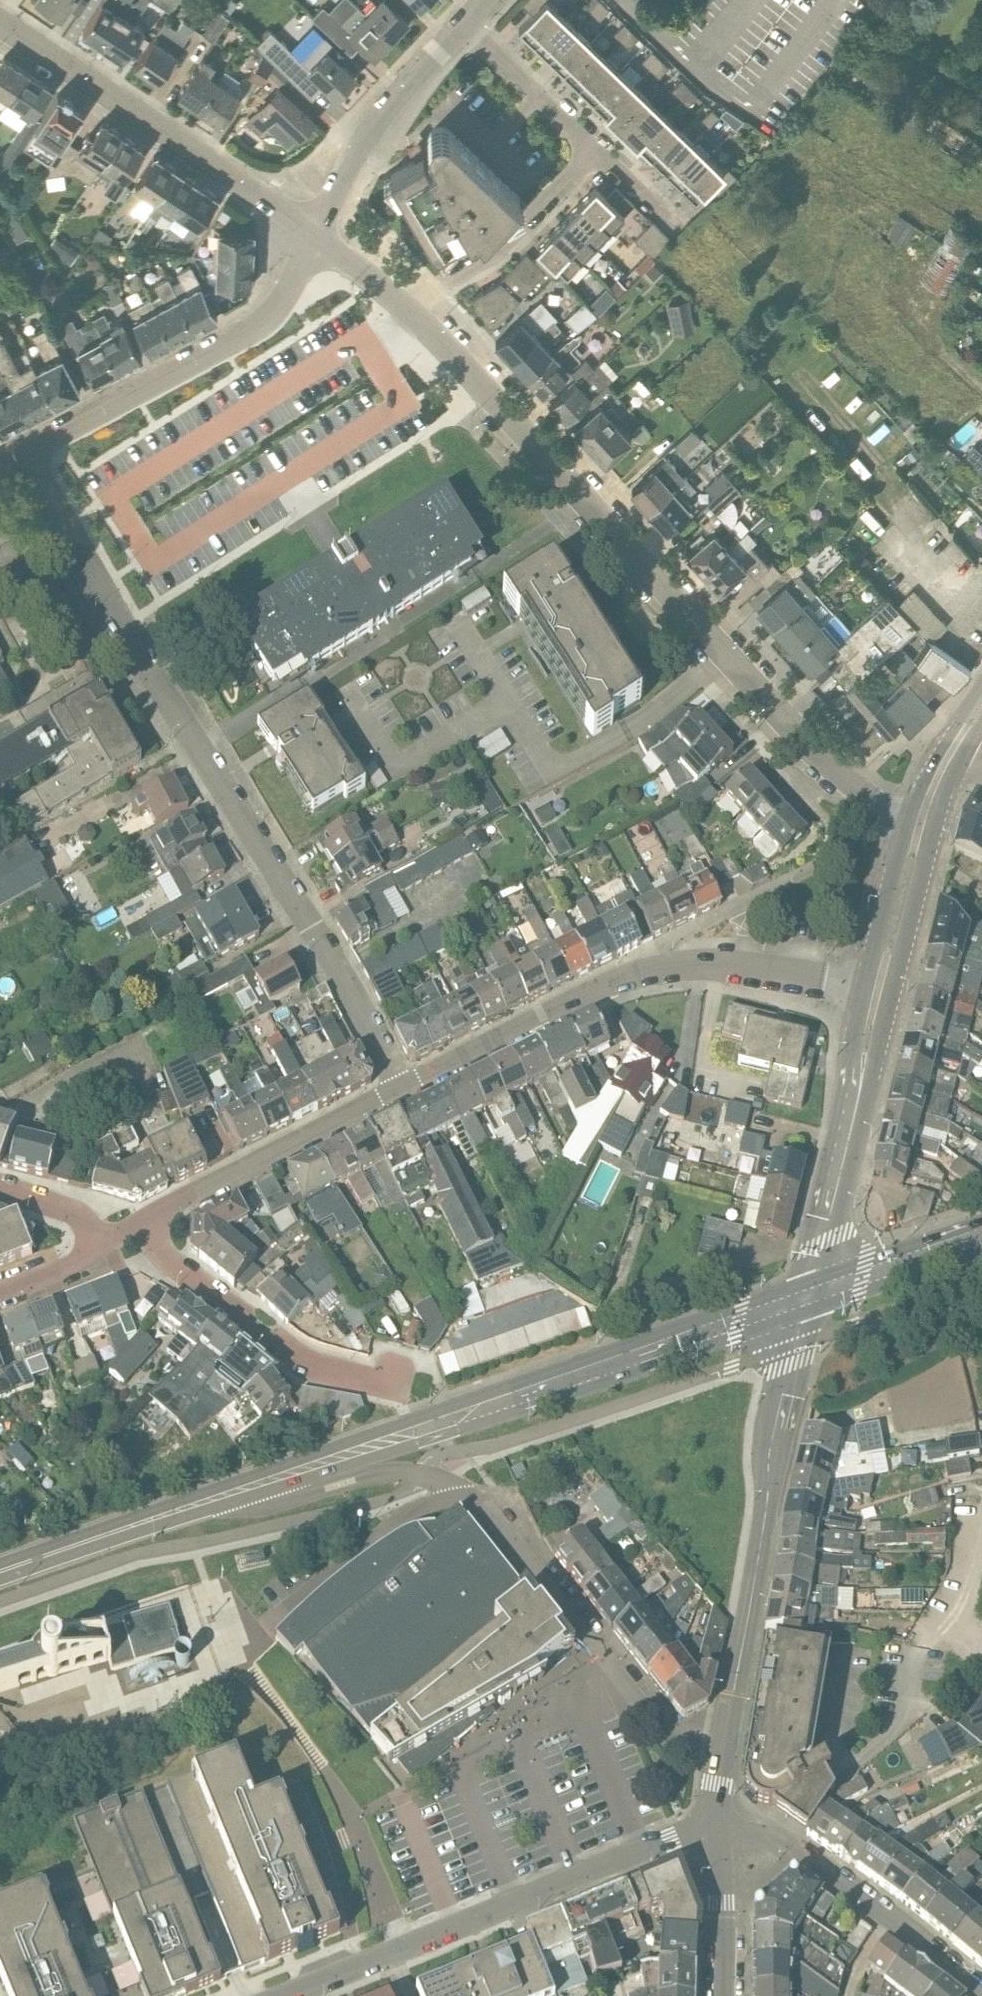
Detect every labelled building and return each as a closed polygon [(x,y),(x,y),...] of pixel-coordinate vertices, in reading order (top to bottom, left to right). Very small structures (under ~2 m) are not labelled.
[(62,17),(73,0),(37,0),(62,17)] [(103,45),(134,0),(116,0),(113,6),(103,0),(82,31),(103,45)] [(103,45),(125,59),(145,28),(135,21),(148,0),(134,0),(103,45)] [(170,11),(178,0),(153,0),(170,11)] [(223,7),(230,13),(238,3),(234,0),(229,0),(223,7)] [(391,38),(408,20),(395,8),(400,3),(397,0),(377,0),(375,2),(374,1),(364,12),(391,38)] [(533,44),(563,13),(549,0),(527,0),(522,5),(532,15),(518,29),(533,44)] [(592,12),(602,2),(600,0),(590,0),(585,5),(592,12)] [(602,2),(592,12),(599,19),(609,9),(602,2)] [(390,39),(391,38),(364,12),(356,5),(339,23),(322,6),(313,17),(352,54),(362,44),(374,56),(382,48),(384,50),(392,41),(390,39)] [(231,26),(225,22),(231,13),(220,6),(203,34),(213,41),(216,36),(222,40),(231,26)] [(900,22),(881,7),(874,16),(883,23),(884,21),(894,29),(900,22)] [(533,44),(548,58),(577,27),(563,13),(533,44)] [(671,30),(680,20),(677,18),(662,15),(659,18),(671,30)] [(177,29),(165,21),(135,66),(158,81),(194,27),(183,20),(177,29)] [(614,33),(622,40),(631,30),(624,23),(614,33)] [(548,58),(563,72),(592,41),(577,27),(548,58)] [(631,30),(622,40),(629,47),(638,37),(631,30)] [(325,85),(321,89),(331,98),(334,94),(336,96),(355,76),(341,63),(346,57),(333,44),(325,37),(302,61),(272,33),(258,47),(270,58),(275,63),(288,76),(311,97),(324,84),(325,85)] [(563,72),(577,86),(607,56),(592,41),(563,72)] [(643,61),(651,69),(660,59),(652,51),(643,61)] [(259,84),(268,73),(275,63),(270,58),(264,55),(248,77),(259,84)] [(178,94),(200,109),(219,80),(210,73),(216,64),(204,56),(178,94)] [(577,86),(592,100),(622,70),(607,56),(577,86)] [(9,100),(28,72),(4,57),(0,63),(0,94),(9,100)] [(660,59),(651,69),(659,77),(668,67),(660,59)] [(279,85),(288,76),(275,63),(268,73),(279,85)] [(592,100),(607,114),(636,84),(622,70),(592,100)] [(18,114),(29,121),(51,87),(28,72),(9,100),(21,108),(18,114)] [(672,89),(680,97),(690,87),(682,79),(672,89)] [(219,80),(200,109),(222,123),(241,94),(219,80)] [(607,114),(622,129),(651,98),(636,84),(607,114)] [(690,87),(680,97),(688,105),(698,95),(690,87)] [(278,89),(249,120),(260,130),(276,113),(299,135),(313,121),(278,89)] [(49,163),(67,137),(72,128),(83,112),(57,94),(32,132),(25,147),(49,163)] [(622,129),(636,143),(666,112),(651,98),(622,129)] [(702,119),(709,126),(719,116),(712,108),(702,119)] [(726,108),(722,112),(720,114),(736,129),(744,120),(726,108)] [(636,143),(651,157),(680,126),(666,112),(636,143)] [(75,155),(96,170),(100,164),(121,134),(102,121),(92,136),(89,134),(82,145),(67,137),(49,163),(42,173),(46,176),(64,173),(75,155)] [(23,150),(25,147),(32,132),(22,124),(12,141),(23,150)] [(651,157),(666,171),(695,141),(680,126),(651,157)] [(521,200),(449,131),(448,130),(447,129),(445,128),(444,128),(442,127),(441,127),(437,128),(434,129),(433,130),(432,131),(431,132),(430,133),(429,134),(428,137),(428,138),(428,140),(428,141),(428,143),(428,144),(429,146),(430,147),(433,152),(422,159),(419,155),(382,178),(398,193),(402,191),(441,257),(456,241),(457,241),(455,237),(467,229),(470,234),(479,229),(483,236),(504,214),(507,217),(527,205),(521,200)] [(126,178),(134,166),(145,149),(121,134),(100,164),(96,170),(98,170),(97,172),(108,179),(104,186),(115,194),(124,180),(125,181),(127,178),(126,178)] [(666,171),(680,185),(710,155),(695,141),(666,171)] [(973,141),(966,152),(980,160),(981,157),(981,146),(973,141)] [(710,155),(680,185),(695,200),(709,185),(718,194),(737,176),(727,166),(724,169),(710,155)] [(134,209),(145,216),(146,216),(152,206),(176,170),(154,156),(137,182),(135,181),(132,185),(134,186),(126,198),(137,205),(134,209)] [(162,213),(172,220),(197,184),(176,170),(152,206),(146,216),(145,216),(143,219),(153,226),(162,213)] [(79,201),(92,212),(106,195),(93,184),(79,201)] [(201,226),(200,225),(218,197),(197,184),(172,220),(193,234),(197,228),(199,229),(201,226)] [(581,203),(610,230),(634,205),(616,187),(606,198),(596,187),(581,203)] [(596,245),(610,230),(581,203),(567,217),(596,245)] [(217,217),(224,222),(230,214),(223,209),(217,217)] [(21,221),(15,210),(3,216),(9,228),(21,221)] [(886,235),(904,246),(917,225),(900,214),(886,235)] [(582,260),(596,245),(567,217),(553,232),(582,260)] [(635,240),(644,248),(661,230),(652,222),(635,240)] [(950,225),(950,226),(920,281),(946,295),(977,240),(950,225)] [(644,248),(652,256),(670,239),(661,230),(644,248)] [(213,258),(257,261),(258,251),(254,234),(218,232),(218,247),(214,247),(213,258)] [(567,275),(582,260),(553,232),(538,247),(542,251),(534,260),(545,271),(552,278),(561,268),(567,275)] [(126,245),(135,246),(137,242),(131,238),(126,245)] [(70,246),(62,259),(70,264),(79,252),(70,246)] [(94,252),(88,251),(84,255),(83,260),(87,264),(92,265),(97,262),(97,256),(94,252)] [(652,256),(648,252),(634,267),(641,273),(655,259),(652,256)] [(545,271),(534,260),(526,253),(500,280),(471,297),(490,329),(545,271)] [(207,258),(207,284),(251,286),(257,270),(257,261),(213,258),(207,258)] [(663,273),(654,263),(644,272),(653,282),(663,273)] [(181,280),(172,285),(171,285),(195,328),(217,317),(190,267),(178,273),(181,280)] [(137,274),(128,278),(134,289),(143,285),(137,274)] [(156,310),(172,341),(195,328),(171,285),(172,285),(168,278),(155,285),(160,296),(153,300),(151,299),(156,310)] [(618,279),(609,287),(618,295),(626,287),(618,279)] [(123,301),(112,282),(101,288),(111,307),(123,301)] [(227,296),(218,301),(222,309),(231,304),(227,296)] [(600,297),(592,305),(599,313),(608,305),(600,297)] [(150,353),(172,341),(156,310),(151,299),(128,311),(141,335),(150,353)] [(666,304),(673,336),(696,331),(689,299),(666,304)] [(567,318),(578,331),(597,314),(585,301),(567,318)] [(522,318),(495,342),(512,361),(539,335),(555,321),(554,320),(557,318),(547,306),(528,324),(522,318)] [(79,352),(95,382),(118,369),(100,335),(101,335),(96,324),(82,330),(80,326),(77,328),(72,319),(60,325),(75,354),(79,352)] [(142,357),(133,339),(122,319),(111,325),(112,329),(101,335),(100,335),(118,369),(142,357)] [(512,361),(528,378),(555,353),(574,334),(574,333),(568,338),(567,337),(553,351),(545,343),(562,328),(555,321),(539,335),(512,361)] [(38,371),(55,404),(80,390),(70,373),(62,355),(61,355),(46,327),(32,334),(46,363),(36,368),(38,371)] [(55,404),(38,371),(36,368),(27,350),(14,355),(0,330),(0,363),(29,417),(55,404)] [(555,353),(528,378),(543,393),(568,369),(581,358),(570,347),(579,339),(574,334),(555,353)] [(567,420),(586,402),(607,383),(612,378),(599,364),(594,368),(586,358),(570,372),(577,379),(551,402),(567,420)] [(29,417),(0,363),(0,418),(6,430),(29,417)] [(760,376),(750,373),(746,386),(756,389),(760,376)] [(574,428),(589,445),(617,420),(616,420),(627,410),(620,403),(620,398),(607,383),(586,402),(593,410),(574,428)] [(617,420),(589,445),(605,462),(633,438),(617,420)] [(643,423),(633,432),(641,441),(651,433),(643,423)] [(692,428),(674,445),(683,455),(701,439),(692,428)] [(822,444),(816,449),(815,456),(821,463),(831,455),(822,444)] [(914,447),(907,452),(897,460),(903,467),(911,460),(912,461),(920,455),(914,447)] [(972,447),(963,460),(981,474),(981,455),(972,447)] [(631,491),(649,511),(674,489),(664,478),(675,468),(667,459),(656,469),(631,491)] [(836,462),(824,467),(826,474),(833,477),(840,474),(836,462)] [(705,488),(714,497),(731,480),(724,471),(705,488)] [(687,553),(704,571),(728,548),(740,537),(740,536),(731,526),(734,522),(737,518),(737,512),(737,508),(735,502),(732,498),(741,491),(732,480),(731,480),(714,497),(694,515),(709,532),(687,553)] [(674,489),(649,511),(666,530),(691,508),(674,489)] [(237,624),(273,682),(301,664),(306,671),(370,631),(371,631),(393,617),(393,616),(471,567),(467,559),(480,551),(444,494),(352,552),(348,554),(347,552),(331,561),(333,564),(330,565),(237,624)] [(931,519),(949,539),(955,534),(937,514),(931,519)] [(720,589),(745,566),(759,553),(751,544),(757,539),(753,535),(761,527),(756,522),(740,536),(740,537),(728,548),(704,571),(720,589)] [(809,551),(814,556),(823,548),(818,543),(809,551)] [(757,609),(776,630),(806,602),(788,583),(803,569),(795,559),(782,571),(781,570),(765,585),(774,595),(757,609)] [(772,562),(770,564),(757,577),(765,585),(781,570),(772,562)] [(641,702),(575,598),(572,599),(550,564),(502,595),(511,608),(515,606),(521,616),(517,618),(519,621),(525,617),(531,626),(531,627),(554,662),(588,717),(590,716),(593,720),(592,720),(593,722),(587,725),(587,724),(585,725),(593,738),(613,725),(611,721),(641,702)] [(865,575),(857,582),(862,586),(869,580),(865,575)] [(467,614),(491,599),(484,588),(461,603),(463,606),(467,614)] [(840,643),(850,655),(846,659),(861,676),(862,676),(882,658),(898,644),(899,644),(917,628),(888,598),(851,631),(834,612),(823,622),(793,649),(811,669),(840,643)] [(776,630),(793,649),(823,622),(806,602),(776,630)] [(931,642),(917,661),(952,689),(971,669),(931,642)] [(880,699),(902,724),(909,732),(952,689),(916,662),(898,644),(882,658),(901,678),(881,699),(880,699)] [(831,672),(867,713),(880,700),(880,699),(881,699),(862,676),(861,676),(846,659),(832,670),(831,672)] [(84,699),(100,690),(90,673),(74,682),(84,699)] [(27,828),(141,762),(100,690),(84,699),(74,682),(18,714),(26,728),(0,743),(0,793),(66,755),(74,769),(13,804),(27,828)] [(316,810),(318,812),(343,796),(346,800),(366,787),(358,774),(350,779),(347,775),(349,774),(324,734),(324,735),(318,725),(324,721),(323,720),(308,695),(260,725),(284,762),(285,762),(291,771),(286,774),(306,804),(310,801),(316,811),(316,810)] [(887,736),(900,726),(902,724),(880,699),(880,700),(867,713),(878,726),(859,741),(868,752),(887,735),(887,736)] [(672,739),(690,758),(716,735),(698,715),(673,738),(672,739)] [(672,739),(673,738),(662,726),(655,732),(638,740),(647,756),(663,747),(672,739)] [(501,731),(474,748),(484,765),(511,748),(501,731)] [(703,778),(710,774),(733,754),(716,735),(690,758),(690,759),(679,765),(665,772),(676,792),(672,796),(685,810),(694,802),(710,787),(703,778)] [(378,791),(388,784),(375,764),(365,771),(378,791)] [(742,812),(743,813),(766,792),(749,772),(725,793),(728,796),(726,797),(741,813),(742,812)] [(148,812),(155,827),(188,809),(173,781),(130,804),(137,818),(148,812)] [(430,787),(433,803),(449,799),(446,784),(430,787)] [(710,787),(694,802),(701,810),(718,795),(710,787)] [(743,813),(761,833),(785,812),(766,792),(743,813)] [(977,795),(962,819),(981,832),(981,798),(977,795)] [(503,808),(496,798),(483,806),(489,817),(503,808)] [(548,805),(534,813),(542,827),(556,820),(548,805)] [(761,833),(781,856),(805,834),(785,812),(761,833)] [(181,868),(208,854),(202,842),(206,840),(193,818),(150,841),(168,875),(171,874),(181,868)] [(327,853),(335,866),(411,824),(410,823),(393,832),(390,828),(391,827),(387,818),(363,832),(356,820),(313,846),(319,857),(327,853)] [(962,819),(954,850),(981,863),(981,832),(962,819)] [(411,824),(335,866),(342,878),(334,883),(341,894),(383,870),(376,857),(399,844),(398,841),(415,831),(411,824)] [(481,830),(466,839),(474,853),(489,845),(481,830)] [(462,832),(452,838),(464,859),(474,853),(466,839),(462,832)] [(683,841),(694,862),(707,855),(695,834),(683,841)] [(31,894),(49,884),(24,837),(2,849),(6,856),(0,859),(0,912),(31,894)] [(448,841),(442,844),(454,864),(460,861),(464,859),(452,838),(448,841)] [(572,854),(565,841),(552,849),(559,861),(572,854)] [(445,869),(454,864),(442,844),(434,849),(432,850),(443,870),(445,869)] [(609,856),(603,844),(594,849),(601,861),(609,856)] [(422,856),(433,876),(443,870),(432,850),(422,856)] [(194,907),(190,898),(204,890),(203,887),(224,875),(212,852),(208,854),(181,868),(171,874),(179,889),(178,890),(183,900),(159,914),(165,924),(176,917),(194,907)] [(422,856),(412,862),(423,881),(433,876),(422,856)] [(731,881),(731,880),(722,863),(720,858),(710,864),(721,886),(731,881)] [(740,876),(735,865),(732,858),(722,863),(731,880),(740,876)] [(423,881),(412,862),(401,867),(413,887),(423,881)] [(669,890),(656,896),(673,930),(697,917),(680,884),(676,876),(677,875),(671,863),(659,869),(669,890)] [(680,884),(697,917),(721,905),(700,863),(689,869),(677,875),(676,876),(680,884)] [(413,887),(401,867),(391,873),(398,886),(402,893),(413,887)] [(638,892),(651,885),(643,870),(642,871),(630,877),(638,892)] [(398,886),(391,873),(366,888),(373,901),(398,886)] [(521,885),(501,895),(504,901),(524,890),(521,885)] [(47,887),(27,898),(53,939),(74,928),(47,887)] [(630,892),(626,895),(593,911),(617,958),(655,939),(637,906),(630,892)] [(207,938),(247,916),(235,894),(196,916),(197,918),(184,925),(195,944),(207,938)] [(492,896),(481,902),(482,903),(479,905),(483,912),(486,910),(486,911),(497,905),(492,896)] [(673,930),(656,896),(637,906),(655,939),(673,930)] [(587,931),(575,937),(593,970),(617,958),(593,911),(586,899),(575,905),(587,931)] [(950,911),(940,903),(927,954),(981,968),(981,954),(981,951),(981,940),(950,911)] [(349,946),(374,931),(366,918),(371,916),(364,904),(335,921),(349,946)] [(533,961),(550,992),(571,982),(553,948),(546,935),(548,935),(534,908),(532,909),(523,913),(538,942),(526,948),(533,961)] [(571,982),(593,970),(575,937),(571,936),(558,912),(549,916),(562,942),(553,948),(571,982)] [(216,959),(216,960),(259,936),(247,916),(207,938),(195,944),(207,964),(216,959)] [(176,917),(165,924),(152,930),(158,944),(183,930),(176,917)] [(458,917),(438,928),(446,944),(466,934),(458,917)] [(382,1007),(400,998),(405,996),(395,976),(427,959),(417,938),(380,958),(362,967),(382,1007)] [(529,1003),(550,992),(533,961),(526,948),(511,941),(509,939),(498,944),(529,1003)] [(508,1014),(529,1003),(498,944),(488,949),(497,966),(498,966),(502,974),(490,980),(508,1014)] [(927,954),(922,974),(979,990),(980,989),(981,990),(981,968),(927,954)] [(78,969),(86,964),(82,959),(74,963),(78,969)] [(276,1011),(272,1004),(300,989),(285,963),(269,972),(267,968),(255,975),(246,959),(211,978),(209,974),(187,987),(196,1004),(243,978),(258,1006),(254,1009),(260,1020),(276,1011)] [(487,1025),(508,1014),(490,980),(484,969),(475,975),(467,960),(456,965),(458,969),(458,970),(487,1025)] [(170,995),(187,987),(209,974),(202,962),(164,983),(170,995)] [(469,1034),(487,1025),(458,970),(448,974),(454,987),(455,986),(460,996),(451,1000),(469,1034)] [(977,1000),(979,990),(922,974),(917,996),(963,1008),(974,1011),(981,1017),(981,1004),(977,1000)] [(452,1043),(469,1034),(451,1000),(444,1004),(434,982),(422,988),(452,1043)] [(308,995),(313,1005),(330,996),(325,986),(308,995)] [(434,1052),(452,1043),(422,988),(405,996),(411,1008),(410,1008),(434,1052)] [(55,1004),(49,993),(36,1000),(42,1012),(55,1004)] [(974,1011),(963,1008),(917,996),(911,1017),(969,1033),(974,1011)] [(277,1025),(291,1017),(286,1007),(272,1015),(277,1025)] [(770,1074),(764,1100),(802,1109),(812,1065),(801,1062),(807,1037),(774,1029),(777,1018),(729,1007),(722,1036),(744,1042),(738,1064),(769,1071),(769,1074),(770,1074)] [(416,1061),(434,1052),(410,1008),(402,1013),(408,1025),(394,1032),(408,1059),(416,1061)] [(596,1055),(610,1047),(593,1014),(569,1026),(588,1062),(597,1058),(596,1055)] [(328,1043),(354,1093),(371,1084),(373,1076),(354,1040),(345,1044),(331,1017),(319,1023),(329,1043),(328,1043)] [(969,1033),(911,1017),(906,1039),(962,1055),(979,1066),(981,1062),(981,1055),(966,1044),(969,1033)] [(659,1097),(657,1095),(668,1079),(657,1072),(668,1057),(644,1041),(627,1020),(617,1027),(635,1051),(636,1053),(628,1065),(614,1085),(615,1087),(614,1089),(625,1097),(613,1122),(634,1132),(646,1109),(649,1111),(659,1097)] [(599,1145),(600,1146),(613,1122),(625,1097),(614,1089),(615,1087),(614,1085),(628,1065),(626,1062),(612,1083),(597,1058),(588,1062),(569,1026),(535,1043),(568,1107),(573,1116),(579,1127),(579,1128),(562,1158),(587,1170),(599,1145)] [(45,1034),(23,1046),(35,1068),(57,1056),(45,1034)] [(335,1102),(354,1093),(328,1043),(323,1046),(316,1034),(304,1041),(335,1102)] [(266,1042),(272,1054),(287,1084),(273,1091),(290,1125),(318,1111),(286,1050),(284,1048),(278,1036),(266,1042)] [(939,1064),(940,1062),(960,1067),(962,1055),(906,1039),(900,1061),(934,1070),(936,1063),(939,1064)] [(304,1041),(287,1050),(286,1050),(318,1111),(335,1102),(304,1041)] [(164,1070),(172,1091),(179,1110),(181,1115),(211,1101),(195,1070),(224,1055),(218,1043),(164,1070)] [(554,1114),(568,1107),(535,1043),(511,1056),(528,1089),(539,1083),(554,1114)] [(513,1096),(528,1089),(511,1056),(490,1067),(516,1121),(525,1139),(527,1137),(524,1132),(535,1126),(520,1096),(515,1099),(513,1096)] [(951,1098),(952,1099),(958,1078),(934,1071),(934,1070),(900,1061),(894,1083),(951,1098)] [(260,1070),(256,1063),(249,1066),(253,1074),(260,1070)] [(241,1150),(266,1137),(249,1104),(249,1103),(230,1067),(219,1072),(238,1109),(224,1116),(241,1150)] [(513,1145),(525,1139),(516,1121),(490,1067),(468,1078),(484,1112),(497,1105),(499,1108),(496,1110),(513,1145)] [(266,1137),(290,1125),(273,1091),(264,1075),(256,1079),(264,1096),(249,1103),(249,1104),(266,1137)] [(475,1117),(484,1112),(468,1078),(443,1091),(476,1156),(477,1156),(481,1163),(482,1163),(487,1173),(496,1168),(491,1157),(492,1156),(486,1145),(488,1143),(487,1142),(493,1139),(487,1126),(481,1129),(479,1127),(480,1126),(475,1117)] [(951,1098),(894,1083),(889,1106),(945,1120),(951,1123),(953,1118),(947,1115),(949,1111),(952,1099),(951,1098)] [(672,1098),(669,1117),(684,1120),(689,1094),(680,1089),(678,1099),(672,1098)] [(165,1116),(179,1110),(172,1091),(159,1097),(165,1116)] [(468,1161),(476,1156),(443,1091),(420,1103),(436,1136),(453,1128),(457,1134),(454,1136),(468,1161)] [(436,1137),(436,1136),(420,1103),(397,1115),(432,1187),(433,1186),(438,1197),(438,1206),(464,1257),(465,1257),(478,1283),(524,1264),(502,1248),(504,1244),(460,1160),(451,1148),(447,1151),(436,1137)] [(724,1125),(736,1128),(746,1130),(751,1108),(729,1103),(724,1125)] [(957,1141),(963,1130),(951,1123),(945,1120),(889,1106),(883,1128),(916,1136),(940,1143),(941,1143),(943,1135),(948,1136),(948,1135),(957,1141)] [(421,1192),(432,1187),(397,1115),(367,1131),(407,1211),(426,1202),(421,1192)] [(7,1143),(9,1144),(17,1124),(0,1118),(0,1159),(7,1143)] [(85,1188),(109,1194),(115,1179),(120,1175),(116,1166),(113,1162),(120,1159),(119,1155),(139,1145),(127,1121),(101,1134),(106,1145),(95,1150),(98,1157),(95,1159),(85,1188)] [(937,1157),(941,1143),(940,1143),(916,1136),(883,1128),(877,1150),(911,1158),(914,1148),(917,1149),(916,1151),(937,1157)] [(115,1179),(109,1194),(133,1203),(141,1203),(168,1189),(164,1182),(173,1177),(176,1184),(207,1168),(188,1129),(177,1134),(175,1130),(150,1142),(152,1147),(147,1149),(151,1157),(121,1171),(120,1171),(116,1166),(120,1175),(115,1179)] [(396,1216),(407,1211),(367,1131),(342,1144),(358,1177),(370,1201),(375,1199),(361,1176),(375,1169),(394,1206),(391,1208),(396,1216)] [(48,1179),(57,1148),(57,1145),(18,1135),(15,1146),(9,1144),(7,1143),(0,1159),(0,1167),(48,1179)] [(766,1140),(743,1135),(738,1155),(760,1161),(755,1179),(767,1182),(799,1189),(805,1164),(773,1156),(773,1155),(763,1153),(766,1140)] [(361,1206),(370,1201),(358,1177),(342,1144),(316,1157),(335,1189),(348,1182),(361,1206)] [(48,1179),(72,1185),(80,1154),(57,1148),(48,1179)] [(910,1161),(911,1158),(877,1150),(877,1153),(874,1171),(887,1175),(886,1180),(904,1185),(907,1172),(912,1176),(942,1184),(944,1178),(935,1168),(910,1161)] [(642,1177),(660,1182),(662,1182),(669,1157),(651,1152),(649,1159),(642,1177)] [(634,1174),(642,1177),(649,1159),(639,1156),(634,1174)] [(348,1209),(335,1189),(316,1157),(288,1171),(293,1183),(287,1186),(293,1197),(299,1195),(304,1204),(305,1204),(314,1223),(329,1216),(330,1218),(348,1209)] [(665,1171),(676,1174),(680,1160),(669,1157),(665,1171)] [(959,1159),(950,1172),(971,1188),(980,1175),(959,1159)] [(259,1186),(284,1234),(299,1224),(274,1178),(259,1186)] [(764,1194),(761,1193),(758,1205),(793,1214),(799,1189),(767,1182),(764,1194)] [(902,1229),(929,1219),(935,1196),(912,1189),(902,1229)] [(249,1217),(247,1218),(236,1198),(192,1221),(192,1252),(200,1259),(222,1232),(224,1233),(227,1231),(233,1228),(236,1232),(242,1231),(252,1223),(251,1222),(249,1217)] [(667,1203),(652,1205),(654,1218),(668,1217),(667,1203)] [(749,1204),(744,1228),(743,1229),(744,1229),(787,1240),(793,1214),(758,1205),(758,1206),(749,1204)] [(511,1210),(514,1217),(523,1212),(520,1206),(511,1210)] [(32,1255),(27,1241),(34,1238),(28,1224),(27,1225),(20,1222),(17,1215),(12,1217),(0,1212),(0,1267),(32,1255)] [(744,1228),(707,1219),(698,1257),(721,1262),(726,1239),(741,1243),(744,1229),(743,1229),(744,1228)] [(252,1223),(242,1231),(249,1241),(253,1238),(263,1251),(278,1240),(269,1227),(260,1232),(252,1223)] [(234,1287),(252,1265),(258,1258),(227,1231),(224,1233),(222,1232),(200,1259),(234,1287)] [(257,1295),(272,1310),(293,1288),(298,1293),(311,1283),(316,1288),(334,1272),(320,1250),(309,1236),(297,1245),(301,1249),(304,1247),(311,1256),(303,1262),(306,1266),(292,1277),(289,1280),(287,1278),(271,1287),(257,1295)] [(256,1296),(257,1295),(271,1287),(287,1278),(284,1275),(284,1276),(281,1273),(288,1268),(280,1259),(262,1273),(247,1289),(256,1296)] [(293,1288),(272,1310),(287,1325),(309,1304),(313,1309),(328,1294),(341,1283),(334,1272),(316,1288),(311,1283),(298,1293),(293,1288)] [(529,1276),(536,1296),(544,1293),(537,1273),(529,1276)] [(528,1299),(536,1296),(529,1276),(520,1278),(528,1299)] [(519,1302),(528,1299),(520,1278),(517,1279),(512,1281),(519,1302)] [(144,1289),(165,1301),(171,1291),(150,1279),(144,1289)] [(511,1305),(519,1302),(512,1281),(503,1284),(511,1305)] [(129,1345),(118,1318),(128,1314),(116,1282),(91,1292),(102,1321),(103,1321),(117,1357),(129,1345)] [(502,1308),(511,1305),(503,1284),(495,1287),(502,1308)] [(485,1314),(478,1293),(476,1287),(454,1319),(456,1324),(485,1314)] [(494,1311),(502,1308),(495,1287),(486,1290),(494,1311)] [(485,1314),(494,1311),(486,1290),(478,1293),(485,1314)] [(79,1330),(102,1321),(91,1292),(68,1301),(79,1330)] [(167,1352),(182,1364),(201,1346),(218,1323),(188,1301),(187,1300),(185,1301),(174,1293),(156,1318),(179,1336),(167,1352)] [(343,1315),(354,1332),(367,1323),(347,1293),(337,1299),(346,1313),(343,1315)] [(38,1344),(39,1344),(63,1335),(52,1305),(27,1315),(38,1344)] [(591,1330),(592,1329),(584,1307),(574,1311),(582,1333),(591,1330)] [(572,1337),(582,1333),(574,1311),(564,1314),(572,1337)] [(439,1313),(424,1323),(417,1349),(432,1353),(436,1343),(447,1327),(439,1313)] [(562,1340),(572,1337),(564,1314),(554,1318),(562,1340)] [(39,1344),(38,1344),(27,1315),(3,1324),(15,1353),(17,1352),(22,1364),(23,1363),(24,1365),(44,1357),(39,1344)] [(551,1344),(562,1340),(554,1318),(544,1322),(551,1344)] [(541,1347),(551,1344),(544,1322),(533,1325),(541,1347)] [(191,1404),(177,1422),(192,1404),(224,1364),(225,1365),(243,1343),(218,1323),(201,1346),(182,1364),(165,1382),(191,1404)] [(531,1351),(541,1347),(533,1325),(523,1329),(531,1351)] [(521,1355),(531,1351),(523,1329),(513,1332),(521,1355)] [(129,1345),(117,1357),(107,1370),(125,1386),(158,1347),(140,1332),(129,1345)] [(511,1358),(521,1355),(513,1332),(503,1336),(511,1358)] [(501,1362),(511,1358),(503,1336),(493,1339),(501,1362)] [(491,1365),(501,1362),(493,1339),(483,1343),(491,1365)] [(190,1442),(217,1420),(271,1376),(276,1372),(277,1371),(243,1343),(225,1365),(224,1364),(192,1404),(177,1422),(177,1423),(182,1429),(190,1442)] [(480,1369),(491,1365),(483,1343),(473,1347),(480,1369)] [(470,1372),(480,1369),(473,1347),(462,1350),(470,1372)] [(460,1376),(470,1372),(462,1350),(452,1354),(453,1355),(460,1376)] [(445,1381),(460,1376),(453,1355),(438,1360),(445,1381)] [(82,1361),(90,1381),(102,1377),(94,1356),(82,1361)] [(4,1371),(0,1361),(0,1400),(23,1391),(11,1368),(4,1371)] [(79,1386),(90,1381),(82,1361),(71,1365),(79,1386)] [(22,1364),(11,1368),(23,1391),(36,1386),(24,1365),(23,1363),(22,1364)] [(290,1400),(271,1376),(217,1420),(236,1443),(290,1400)] [(298,1412),(310,1415),(313,1391),(302,1389),(298,1412)] [(310,1415),(321,1417),(325,1393),(313,1391),(310,1415)] [(323,1417),(333,1419),(337,1395),(325,1393),(321,1417),(323,1417)] [(343,1420),(345,1420),(349,1397),(337,1395),(333,1419),(343,1420)] [(349,1397),(345,1420),(365,1413),(361,1400),(360,1399),(349,1397)] [(871,1456),(885,1454),(879,1424),(854,1429),(858,1447),(844,1446),(846,1439),(841,1437),(841,1439),(805,1430),(799,1455),(831,1463),(871,1455),(871,1456)] [(976,1435),(950,1440),(948,1440),(951,1460),(980,1454),(976,1435)] [(9,1453),(25,1471),(34,1462),(17,1444),(8,1453),(9,1453)] [(947,1459),(944,1444),(925,1447),(928,1463),(947,1459)] [(25,1471),(9,1453),(5,1457),(22,1475),(26,1471),(25,1471)] [(871,1456),(871,1455),(831,1463),(799,1455),(794,1478),(826,1484),(875,1475),(871,1456)] [(948,1479),(950,1479),(971,1475),(968,1460),(945,1464),(948,1479)] [(517,1479),(526,1475),(522,1467),(513,1472),(517,1479)] [(789,1500),(847,1511),(850,1498),(860,1500),(861,1496),(869,1498),(875,1476),(875,1475),(826,1484),(794,1478),(789,1500)] [(523,1482),(528,1490),(539,1484),(535,1476),(523,1482)] [(588,1499),(599,1513),(618,1498),(607,1484),(588,1499)] [(948,1486),(926,1492),(920,1494),(924,1508),(952,1500),(948,1486)] [(568,1572),(604,1546),(629,1528),(639,1520),(626,1506),(625,1507),(618,1498),(599,1513),(607,1524),(612,1519),(613,1521),(588,1540),(582,1532),(554,1555),(568,1572)] [(782,1528),(819,1531),(819,1528),(856,1532),(857,1523),(841,1520),(843,1512),(846,1512),(847,1511),(789,1500),(783,1522),(782,1528)] [(459,1509),(436,1527),(435,1527),(429,1527),(423,1528),(417,1529),(411,1531),(405,1534),(400,1536),(395,1539),(390,1543),(370,1556),(351,1571),(332,1586),(314,1601),(295,1618),(278,1635),(275,1638),(295,1659),(303,1652),(387,1756),(389,1754),(394,1761),(394,1762),(395,1764),(399,1761),(412,1777),(454,1744),(455,1746),(458,1744),(460,1742),(458,1740),(471,1730),(472,1732),(477,1729),(475,1727),(483,1720),(492,1713),(487,1708),(489,1706),(491,1708),(495,1706),(493,1703),(496,1700),(501,1706),(511,1698),(509,1695),(511,1694),(512,1696),(543,1678),(543,1677),(540,1679),(536,1673),(569,1646),(459,1509)] [(646,1547),(655,1539),(639,1520),(629,1528),(639,1541),(640,1540),(646,1547)] [(874,1535),(894,1535),(894,1524),(866,1524),(866,1535),(874,1535)] [(780,1548),(816,1552),(816,1551),(844,1554),(859,1554),(861,1535),(854,1535),(830,1532),(829,1534),(818,1532),(819,1531),(782,1528),(780,1548)] [(906,1534),(894,1535),(874,1535),(875,1536),(875,1547),(907,1546),(907,1548),(932,1547),(933,1551),(945,1551),(945,1532),(906,1533),(906,1534)] [(654,1541),(646,1547),(643,1549),(649,1556),(660,1548),(654,1541)] [(604,1546),(568,1572),(584,1594),(614,1572),(613,1571),(612,1572),(610,1569),(617,1563),(604,1546)] [(777,1565),(847,1572),(847,1570),(865,1571),(865,1558),(853,1557),(853,1558),(840,1558),(821,1556),(820,1557),(815,1556),(816,1552),(780,1548),(777,1565)] [(773,1587),(807,1591),(811,1591),(837,1592),(839,1584),(845,1585),(847,1572),(777,1565),(773,1587)] [(622,1566),(614,1572),(584,1594),(598,1612),(628,1589),(627,1589),(635,1582),(622,1566)] [(628,1589),(598,1612),(611,1629),(666,1586),(659,1576),(633,1596),(628,1589)] [(614,1632),(632,1655),(663,1630),(671,1624),(695,1587),(685,1576),(671,1587),(676,1595),(664,1605),(658,1598),(645,1608),(614,1632)] [(804,1612),(833,1612),(833,1610),(807,1610),(811,1591),(807,1591),(773,1587),(769,1609),(804,1612)] [(901,1598),(901,1590),(875,1590),(875,1598),(901,1598)] [(924,1590),(901,1590),(900,1606),(924,1606),(924,1590)] [(649,1677),(667,1699),(698,1675),(713,1607),(704,1641),(694,1638),(695,1636),(688,1632),(678,1653),(649,1677)] [(698,1675),(667,1699),(682,1718),(683,1719),(685,1719),(707,1707),(708,1706),(716,1672),(728,1626),(728,1625),(713,1607),(698,1675)] [(112,1671),(182,1650),(169,1608),(123,1622),(124,1624),(101,1631),(103,1639),(65,1653),(60,1651),(56,1650),(55,1650),(51,1650),(47,1650),(45,1651),(42,1652),(40,1653),(37,1655),(35,1658),(31,1664),(0,1673),(0,1692),(109,1661),(112,1671)] [(801,1633),(823,1634),(823,1623),(833,1623),(833,1612),(804,1612),(769,1609),(765,1630),(783,1631),(801,1633)] [(707,1629),(710,1618),(701,1616),(698,1626),(707,1629)] [(632,1655),(649,1677),(678,1653),(688,1632),(690,1628),(681,1622),(671,1640),(663,1630),(632,1655)] [(827,1806),(835,1795),(829,1785),(824,1778),(830,1774),(823,1762),(810,1770),(830,1653),(798,1648),(801,1633),(783,1631),(781,1645),(770,1643),(746,1779),(746,1782),(746,1785),(747,1787),(747,1790),(748,1792),(750,1795),(751,1797),(753,1799),(754,1800),(756,1801),(757,1803),(759,1804),(761,1804),(765,1806),(767,1806),(769,1806),(771,1806),(773,1806),(774,1808),(773,1808),(772,1809),(796,1827),(807,1835),(827,1806)] [(979,1744),(981,1741),(981,1710),(976,1704),(957,1724),(979,1744)] [(981,1746),(951,1723),(936,1733),(951,1760),(981,1746)] [(337,1900),(333,1885),(331,1876),(327,1863),(323,1852),(315,1829),(309,1815),(302,1801),(297,1790),(296,1788),(282,1794),(281,1793),(257,1803),(238,1756),(196,1773),(77,1822),(95,1864),(96,1868),(0,1907),(0,1976),(1,1975),(10,1995),(183,1995),(196,1991),(197,1993),(223,1983),(222,1980),(270,1961),(271,1963),(297,1953),(296,1950),(304,1947),(305,1947),(305,1946),(307,1945),(315,1942),(316,1945),(342,1935),(341,1931),(342,1931),(342,1930),(341,1920),(339,1912),(337,1900)] [(807,1835),(824,1847),(846,1816),(845,1816),(844,1816),(837,1812),(840,1808),(846,1802),(867,1792),(861,1782),(847,1790),(835,1795),(827,1806),(807,1835)] [(824,1847),(841,1859),(870,1818),(907,1801),(905,1797),(887,1805),(880,1795),(872,1801),(872,1802),(860,1811),(854,1822),(846,1816),(824,1847)] [(841,1859),(857,1869),(879,1839),(880,1839),(879,1838),(900,1828),(893,1814),(909,1806),(907,1801),(870,1818),(841,1859)] [(517,1825),(513,1815),(494,1823),(498,1832),(517,1825)] [(934,1821),(907,1838),(914,1849),(919,1845),(919,1846),(931,1838),(941,1832),(934,1821)] [(857,1869),(879,1885),(903,1855),(904,1855),(880,1839),(879,1839),(857,1869)] [(903,1855),(879,1885),(902,1902),(926,1873),(926,1872),(927,1873),(952,1854),(945,1844),(928,1856),(919,1846),(919,1845),(914,1849),(904,1855),(903,1855)] [(902,1902),(925,1921),(949,1891),(980,1863),(979,1862),(968,1849),(947,1868),(949,1870),(937,1881),(927,1873),(926,1872),(926,1873),(902,1902)] [(977,1913),(974,1910),(959,1898),(981,1876),(981,1865),(980,1863),(949,1891),(925,1921),(952,1943),(977,1913)] [(650,1910),(659,1906),(689,1894),(678,1867),(639,1883),(650,1910)] [(817,1928),(817,1927),(834,1903),(798,1878),(789,1878),(770,1895),(805,1920),(817,1928)] [(580,1962),(590,1958),(613,1949),(646,1937),(626,1889),(561,1915),(580,1962)] [(664,1919),(663,1933),(698,1935),(699,1918),(689,1894),(659,1906),(664,1919)] [(855,1955),(844,1947),(817,1928),(805,1920),(770,1895),(758,1905),(754,1913),(754,1932),(793,1938),(845,1972),(846,1971),(846,1972),(859,1954),(857,1954),(856,1954),(855,1955)] [(977,1913),(952,1943),(969,1957),(981,1942),(980,1941),(981,1939),(981,1900),(974,1910),(977,1913)] [(580,1962),(561,1915),(526,1929),(532,1944),(549,1985),(554,1995),(562,1995),(588,1985),(579,1962),(580,1962)] [(857,1954),(861,1947),(873,1931),(862,1923),(850,1939),(844,1947),(855,1955),(856,1954),(857,1954)] [(839,1995),(845,1972),(793,1938),(754,1932),(753,1963),(791,1962),(839,1995)] [(695,1966),(698,1935),(663,1933),(662,1933),(660,1964),(695,1966)] [(980,1941),(981,1942),(969,1957),(981,1967),(981,1939),(980,1941)] [(886,1994),(881,1991),(906,1955),(888,1941),(867,1970),(876,1976),(867,1995),(885,1995),(886,1994)] [(549,1985),(532,1944),(418,1991),(420,1995),(554,1995),(549,1985)] [(613,1949),(590,1958),(597,1980),(622,1972),(613,1949)] [(925,1969),(906,1955),(881,1991),(886,1994),(885,1995),(904,1995),(925,1969)] [(753,1991),(792,1990),(792,1982),(800,1982),(820,1995),(839,1995),(791,1962),(753,1963),(753,1991)] [(667,1995),(695,1995),(695,1966),(660,1964),(658,1964),(658,1965),(648,1964),(640,1966),(644,1990),(628,1995),(659,1995),(660,1995),(667,1995)] [(942,1982),(925,1969),(904,1995),(931,1995),(942,1982)] [(942,1982),(931,1995),(960,1995),(942,1982)]
